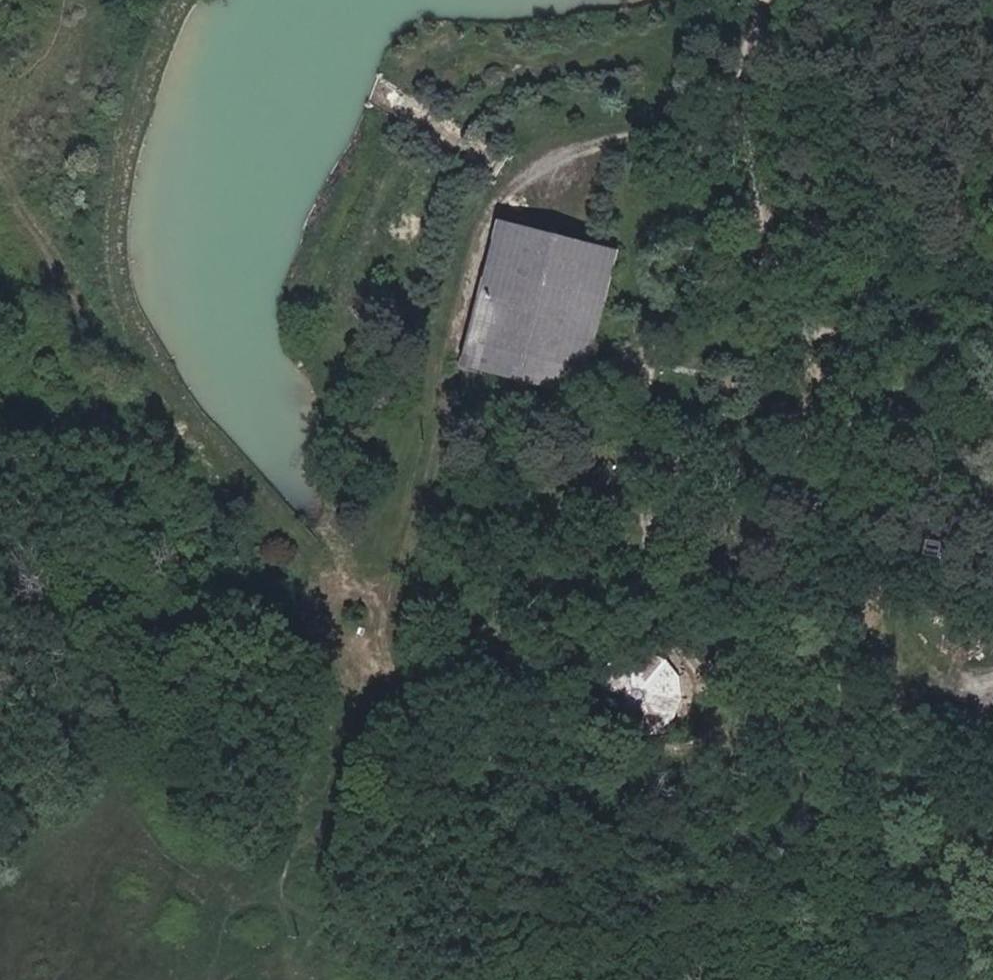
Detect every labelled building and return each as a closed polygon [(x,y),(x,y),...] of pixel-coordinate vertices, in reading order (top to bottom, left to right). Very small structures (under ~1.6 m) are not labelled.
[(617,245),(497,218),(463,367),(584,393),(617,245)]
